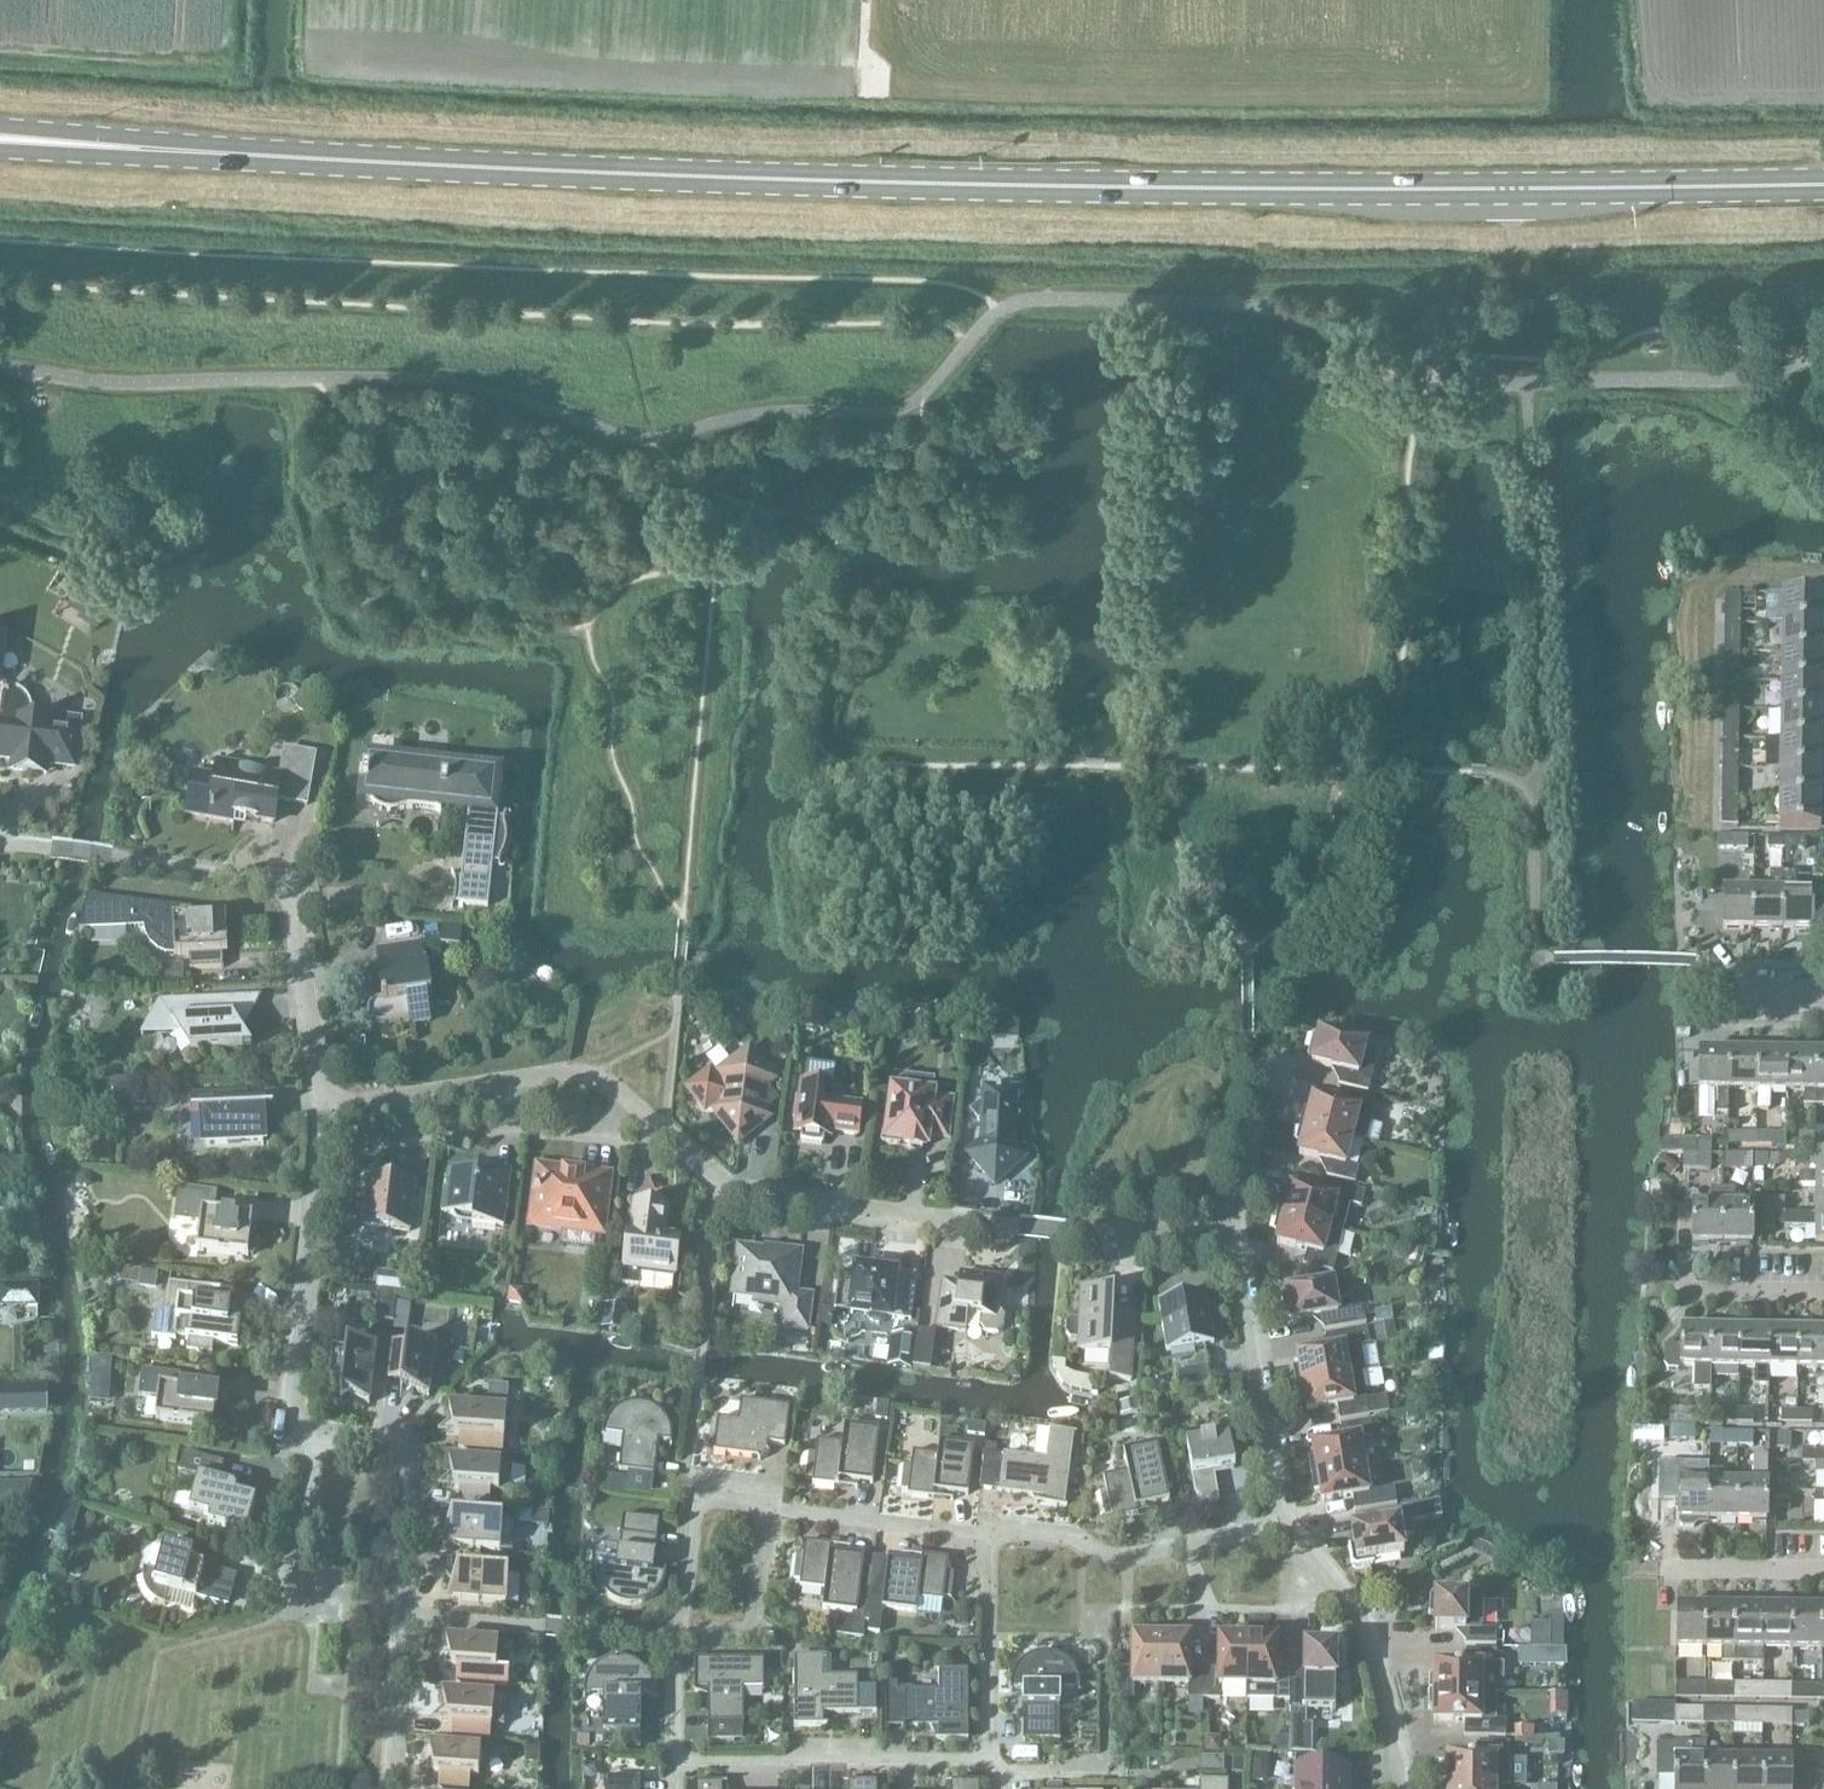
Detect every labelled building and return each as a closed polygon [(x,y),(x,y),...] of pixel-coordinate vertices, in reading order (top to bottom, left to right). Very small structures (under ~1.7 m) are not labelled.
[(1783,623),(1823,624),(1823,613),(1823,594),(1783,593),(1783,623)] [(1725,612),(1741,612),(1741,594),(1725,594),(1725,612)] [(1724,641),(1740,641),(1741,623),(1725,622),(1724,641)] [(1783,623),(1782,652),(1823,653),(1823,624),(1783,623)] [(1724,670),(1740,670),(1740,652),(1724,651),(1724,670)] [(1782,652),(1782,681),(1823,682),(1823,653),(1782,652)] [(1724,699),(1740,699),(1740,681),(1724,680),(1724,699)] [(1782,681),(1781,710),(1823,711),(1823,682),(1782,681)] [(31,773),(32,773),(33,773),(34,772),(35,772),(36,770),(37,769),(37,768),(47,769),(48,764),(75,767),(80,720),(57,717),(57,719),(53,722),(31,720),(32,712),(31,707),(27,699),(24,696),(17,692),(10,690),(4,690),(0,720),(0,754),(2,756),(5,757),(7,758),(11,759),(14,759),(12,771),(31,773)] [(1723,728),(1739,728),(1739,710),(1723,709),(1723,728)] [(1781,710),(1781,739),(1822,740),(1823,711),(1781,710)] [(1723,757),(1739,757),(1739,739),(1723,739),(1723,757)] [(1781,739),(1780,768),(1822,769),(1822,740),(1781,739)] [(193,788),(188,814),(233,822),(232,832),(233,832),(236,816),(274,823),(278,800),(307,805),(316,755),(309,754),(309,755),(286,751),(285,750),(284,752),(286,752),(294,753),(292,760),(284,758),(280,779),(265,776),(266,771),(219,763),(214,792),(193,788)] [(365,774),(364,784),(367,784),(366,797),(373,798),(411,802),(411,807),(405,808),(405,810),(411,809),(413,808),(418,808),(423,808),(427,809),(432,810),(437,811),(441,813),(442,811),(440,811),(438,810),(436,809),(437,805),(442,805),(443,799),(444,800),(445,801),(446,802),(447,802),(448,803),(449,803),(450,803),(451,803),(452,804),(453,804),(454,803),(456,803),(457,803),(458,802),(459,802),(470,799),(459,904),(488,907),(493,862),(499,863),(499,864),(499,866),(499,868),(499,869),(501,869),(500,867),(500,866),(500,865),(500,864),(500,862),(500,861),(501,860),(501,859),(501,858),(502,856),(503,853),(504,851),(505,848),(506,845),(506,842),(506,839),(506,836),(506,833),(506,830),(505,827),(505,826),(505,824),(505,823),(505,822),(505,821),(505,819),(505,818),(506,817),(506,816),(507,815),(505,814),(505,815),(504,817),(504,818),(503,820),(498,819),(499,810),(492,809),(495,775),(445,770),(446,765),(447,765),(449,765),(451,765),(453,765),(454,764),(454,763),(452,763),(451,763),(449,764),(447,764),(445,763),(443,763),(441,762),(440,762),(438,761),(436,760),(434,759),(432,759),(430,759),(427,758),(425,758),(423,759),(421,759),(417,760),(413,760),(412,760),(410,759),(409,759),(408,759),(406,758),(405,757),(403,757),(403,758),(407,760),(407,765),(377,762),(370,762),(368,774),(365,774)] [(1722,786),(1738,786),(1739,768),(1723,768),(1722,786)] [(1780,768),(1780,797),(1821,798),(1822,769),(1780,768)] [(1722,815),(1738,815),(1738,797),(1722,797),(1722,815)] [(1821,798),(1780,797),(1779,827),(1821,828),(1821,798)] [(1732,836),(1732,848),(1748,848),(1748,836),(1732,836)] [(1783,850),(1784,837),(1768,836),(1768,850),(1783,850)] [(1784,837),(1783,850),(1805,850),(1805,837),(1784,837)] [(1770,873),(1770,892),(1754,892),(1753,930),(1782,930),(1783,873),(1770,873)] [(1813,892),(1795,892),(1795,873),(1783,873),(1782,930),(1812,930),(1812,925),(1819,925),(1821,923),(1822,893),(1813,892)] [(1724,929),(1753,930),(1754,892),(1724,891),(1724,929)] [(79,931),(144,928),(146,937),(150,945),(157,951),(166,955),(173,955),(189,955),(190,969),(224,968),(223,953),(228,953),(226,917),(212,918),(212,915),(211,914),(210,912),(209,912),(207,911),(87,898),(79,931)] [(441,945),(460,947),(462,928),(443,926),(441,945)] [(383,1001),(378,1001),(376,1002),(374,1003),(372,1004),(371,1005),(370,1007),(369,1009),(368,1010),(368,1012),(368,1014),(368,1016),(369,1018),(370,1020),(372,1022),(373,1023),(374,1024),(376,1025),(378,1025),(381,1025),(410,1021),(411,1025),(431,1022),(427,997),(432,997),(427,964),(424,964),(421,945),(378,951),(381,971),(379,971),(383,1001)] [(190,1049),(190,1051),(253,1048),(234,1018),(234,1017),(226,1017),(225,1000),(236,1000),(236,998),(160,1002),(142,1036),(144,1037),(146,1032),(180,1030),(192,1049),(190,1049)] [(1342,1071),(1339,1085),(1368,1093),(1375,1066),(1362,1062),(1366,1045),(1361,1044),(1364,1034),(1345,1030),(1342,1039),(1320,1034),(1319,1038),(1313,1037),(1308,1058),(1313,1059),(1312,1064),(1342,1071)] [(713,1111),(738,1143),(770,1118),(764,1110),(773,1104),(774,1094),(768,1086),(775,1080),(750,1048),(718,1073),(724,1081),(721,1083),(716,1077),(705,1076),(695,1084),(693,1095),(701,1105),(712,1106),(718,1101),(721,1105),(713,1111)] [(1729,1115),(1729,1090),(1730,1052),(1700,1052),(1699,1090),(1717,1090),(1716,1114),(1729,1115)] [(1759,1052),(1730,1052),(1729,1090),(1757,1090),(1758,1090),(1759,1052)] [(1769,1110),(1769,1091),(1787,1091),(1788,1053),(1759,1052),(1758,1090),(1757,1090),(1757,1110),(1769,1110)] [(1787,1091),(1803,1091),(1803,1106),(1816,1106),(1816,1091),(1817,1053),(1788,1053),(1787,1091)] [(1816,1091),(1816,1106),(1823,1106),(1823,1053),(1817,1053),(1816,1091)] [(889,1110),(882,1142),(900,1144),(900,1141),(908,1142),(908,1147),(923,1149),(923,1144),(926,1145),(928,1135),(946,1137),(950,1103),(932,1101),(932,1097),(934,1080),(914,1078),(912,1094),(894,1092),(892,1111),(889,1110)] [(801,1140),(812,1142),(824,1143),(826,1131),(859,1135),(862,1105),(836,1102),(838,1087),(801,1082),(798,1105),(795,1105),(793,1120),(797,1120),(796,1127),(802,1128),(801,1140)] [(975,1116),(978,1120),(983,1120),(982,1132),(987,1137),(968,1154),(995,1185),(1025,1158),(1010,1141),(1014,1137),(1015,1121),(1020,1116),(1016,1111),(1016,1100),(1007,1089),(985,1088),(984,1104),(979,1103),(975,1107),(975,1116)] [(1343,1107),(1313,1100),(1310,1111),(1305,1110),(1301,1126),(1352,1139),(1366,1142),(1376,1100),(1347,1093),(1343,1107)] [(192,1111),(187,1111),(187,1113),(204,1112),(205,1145),(263,1142),(262,1115),(247,1115),(247,1110),(249,1110),(249,1109),(247,1109),(247,1094),(192,1097),(192,1111)] [(275,1116),(296,1113),(294,1102),(274,1104),(275,1116)] [(1352,1139),(1301,1126),(1297,1142),(1302,1143),(1299,1155),(1329,1162),(1326,1177),(1355,1184),(1359,1168),(1346,1165),(1352,1139)] [(1815,1133),(1814,1147),(1823,1147),(1823,1129),(1814,1129),(1814,1133),(1815,1133)] [(1757,1133),(1729,1132),(1727,1132),(1727,1146),(1757,1146),(1757,1133)] [(1773,1133),(1757,1133),(1757,1146),(1772,1146),(1773,1133)] [(1798,1147),(1814,1147),(1815,1133),(1814,1133),(1798,1133),(1798,1147)] [(1684,1155),(1694,1155),(1711,1155),(1711,1140),(1684,1139),(1684,1155)] [(1711,1155),(1694,1155),(1684,1155),(1683,1170),(1711,1170),(1711,1155)] [(1735,1155),(1724,1155),(1724,1171),(1735,1171),(1735,1155)] [(1753,1168),(1753,1155),(1737,1155),(1737,1168),(1752,1168),(1753,1168)] [(1752,1168),(1752,1182),(1763,1182),(1763,1168),(1774,1168),(1779,1163),(1800,1163),(1800,1155),(1753,1155),(1753,1168),(1752,1168)] [(1817,1186),(1823,1186),(1823,1156),(1817,1156),(1817,1174),(1800,1174),(1800,1186),(1817,1186)] [(533,1224),(566,1228),(567,1222),(603,1226),(609,1177),(583,1174),(582,1178),(565,1176),(565,1172),(539,1169),(533,1224)] [(462,1222),(473,1224),(473,1225),(504,1229),(511,1173),(487,1170),(487,1174),(453,1170),(450,1192),(445,1191),(442,1213),(455,1215),(455,1217),(457,1220),(459,1221),(462,1222)] [(362,1226),(390,1229),(410,1232),(416,1182),(385,1178),(385,1172),(366,1173),(364,1188),(367,1188),(362,1226)] [(1282,1199),(1278,1215),(1344,1231),(1350,1205),(1362,1208),(1366,1192),(1325,1182),(1321,1196),(1291,1189),(1288,1200),(1282,1199)] [(1723,1244),(1723,1206),(1723,1189),(1710,1189),(1710,1206),(1693,1205),(1693,1243),(1723,1244)] [(1723,1189),(1723,1206),(1723,1244),(1752,1244),(1753,1206),(1734,1206),(1734,1189),(1723,1189)] [(255,1235),(251,1235),(253,1217),(213,1213),(215,1194),(181,1190),(177,1219),(201,1222),(198,1251),(248,1257),(249,1255),(253,1255),(255,1251),(256,1245),(256,1240),(255,1235)] [(1761,1199),(1762,1213),(1775,1214),(1775,1199),(1761,1199)] [(625,1267),(623,1284),(673,1290),(675,1274),(676,1269),(683,1270),(686,1252),(678,1251),(680,1237),(665,1235),(668,1207),(635,1202),(631,1231),(629,1230),(624,1267),(625,1267)] [(1775,1230),(1775,1214),(1762,1213),(1762,1230),(1775,1230)] [(1816,1215),(1785,1214),(1785,1228),(1816,1228),(1816,1245),(1823,1245),(1823,1215),(1816,1215)] [(1344,1231),(1278,1215),(1274,1230),(1280,1232),(1277,1244),(1307,1251),(1303,1266),(1333,1273),(1344,1231)] [(1523,1223),(1529,1236),(1537,1232),(1531,1219),(1523,1223)] [(734,1295),(754,1297),(757,1302),(786,1305),(783,1327),(807,1330),(812,1296),(795,1294),(800,1254),(776,1251),(775,1254),(740,1250),(734,1295)] [(158,1272),(141,1270),(139,1288),(156,1290),(158,1272)] [(916,1283),(896,1280),(896,1275),(857,1270),(856,1276),(839,1274),(834,1311),(866,1316),(869,1320),(874,1324),(880,1324),(885,1322),(889,1318),(911,1321),(916,1283)] [(406,1276),(393,1274),(391,1290),(404,1292),(406,1276)] [(981,1317),(980,1326),(985,1333),(998,1334),(1004,1329),(1006,1317),(1000,1310),(997,1310),(1001,1279),(960,1274),(959,1283),(943,1280),(937,1328),(966,1332),(968,1316),(981,1317)] [(1332,1283),(1286,1291),(1287,1296),(1281,1297),(1285,1318),(1291,1317),(1292,1322),(1322,1316),(1324,1331),(1366,1324),(1364,1308),(1352,1310),(1346,1279),(1331,1278),(1332,1283)] [(176,1338),(190,1340),(188,1352),(212,1355),(214,1343),(238,1346),(241,1319),(237,1318),(238,1309),(209,1305),(211,1288),(170,1283),(166,1313),(155,1312),(152,1338),(176,1341),(176,1338)] [(39,1286),(2,1286),(1,1307),(39,1307),(39,1286)] [(1066,1335),(1071,1339),(1082,1339),(1081,1351),(1110,1353),(1109,1380),(1131,1381),(1134,1313),(1114,1312),(1115,1290),(1084,1288),(1083,1320),(1072,1320),(1067,1323),(1066,1335)] [(375,1321),(394,1323),(394,1322),(397,1293),(379,1290),(376,1320),(375,1320),(375,1321)] [(1158,1302),(1167,1352),(1195,1347),(1214,1344),(1206,1294),(1158,1302)] [(1294,1369),(1296,1385),(1363,1373),(1358,1347),(1370,1345),(1367,1329),(1325,1336),(1328,1351),(1297,1356),(1299,1368),(1294,1369)] [(1711,1367),(1712,1329),(1682,1329),(1682,1347),(1664,1347),(1664,1366),(1668,1370),(1678,1370),(1682,1367),(1697,1367),(1697,1385),(1710,1385),(1710,1367),(1711,1367)] [(1740,1368),(1741,1330),(1712,1329),(1711,1367),(1740,1368)] [(1770,1330),(1741,1330),(1740,1368),(1755,1368),(1754,1385),(1769,1386),(1769,1368),(1770,1330)] [(1769,1368),(1798,1369),(1799,1331),(1770,1330),(1769,1368)] [(1823,1369),(1823,1331),(1799,1331),(1798,1369),(1823,1369)] [(910,1370),(914,1338),(891,1335),(887,1368),(910,1370)] [(402,1381),(401,1387),(403,1387),(429,1398),(436,1346),(407,1342),(406,1344),(392,1342),(387,1380),(402,1381)] [(329,1377),(330,1377),(331,1377),(344,1378),(342,1395),(343,1395),(370,1405),(376,1347),(348,1344),(347,1348),(334,1347),(334,1346),(333,1346),(329,1377)] [(465,1354),(449,1352),(447,1363),(464,1365),(465,1354)] [(111,1360),(93,1359),(92,1373),(110,1374),(111,1360)] [(1065,1364),(1051,1363),(1054,1371),(1065,1372),(1065,1364)] [(1177,1373),(1180,1390),(1212,1384),(1209,1367),(1177,1373)] [(156,1420),(214,1427),(218,1395),(177,1390),(179,1374),(143,1370),(139,1396),(159,1399),(156,1420)] [(1375,1372),(1363,1373),(1296,1385),(1299,1401),(1305,1400),(1307,1412),(1337,1407),(1340,1421),(1389,1413),(1386,1397),(1367,1401),(1366,1392),(1378,1390),(1375,1372)] [(10,1385),(0,1385),(0,1406),(10,1406),(10,1385)] [(489,1397),(488,1409),(506,1410),(507,1398),(489,1397)] [(758,1458),(760,1461),(770,1453),(768,1450),(768,1444),(785,1446),(790,1407),(741,1401),(738,1421),(718,1418),(714,1452),(758,1458)] [(603,1438),(604,1438),(605,1434),(623,1436),(619,1471),(654,1475),(653,1477),(655,1478),(659,1441),(671,1442),(670,1446),(672,1447),(673,1444),(673,1441),(673,1438),(673,1434),(672,1431),(672,1428),(671,1426),(670,1423),(668,1420),(666,1417),(665,1415),(662,1413),(660,1411),(658,1409),(655,1407),(652,1406),(650,1405),(647,1404),(644,1403),(641,1403),(638,1403),(635,1403),(632,1403),(629,1404),(626,1405),(623,1406),(620,1407),(618,1409),(615,1411),(613,1413),(611,1415),(609,1418),(607,1420),(606,1423),(605,1426),(604,1429),(603,1432),(603,1435),(603,1438)] [(460,1436),(459,1450),(503,1454),(504,1439),(505,1439),(507,1410),(506,1410),(488,1409),(449,1406),(454,1434),(454,1435),(460,1436)] [(1696,1409),(1669,1409),(1669,1427),(1695,1427),(1696,1409)] [(1722,1423),(1739,1423),(1739,1410),(1722,1410),(1722,1423)] [(1739,1410),(1739,1423),(1753,1424),(1753,1410),(1739,1410)] [(1781,1424),(1797,1424),(1797,1411),(1781,1410),(1781,1424)] [(1797,1411),(1797,1424),(1812,1425),(1812,1411),(1797,1411)] [(1309,1459),(1312,1475),(1364,1466),(1360,1440),(1374,1437),(1371,1421),(1341,1426),(1343,1441),(1313,1446),(1315,1458),(1309,1459)] [(813,1484),(839,1487),(840,1480),(873,1484),(879,1430),(845,1426),(843,1443),(818,1441),(816,1454),(809,1453),(806,1479),(813,1480),(813,1484)] [(1695,1427),(1669,1427),(1669,1440),(1695,1440),(1695,1427)] [(1077,1434),(1037,1429),(1033,1458),(1004,1454),(999,1492),(1036,1497),(1035,1504),(1067,1508),(1067,1507),(1065,1506),(1074,1435),(1076,1435),(1077,1434)] [(1739,1445),(1739,1433),(1722,1432),(1722,1445),(1739,1445)] [(1219,1501),(1214,1472),(1235,1468),(1229,1433),(1187,1440),(1195,1490),(1198,1494),(1202,1498),(1206,1500),(1210,1502),(1215,1502),(1219,1501)] [(1739,1433),(1739,1445),(1753,1446),(1753,1433),(1739,1433)] [(1777,1449),(1790,1449),(1790,1434),(1777,1434),(1777,1449)] [(908,1495),(934,1498),(935,1491),(968,1495),(974,1446),(940,1442),(938,1455),(913,1452),(912,1466),(904,1465),(901,1490),(909,1491),(908,1495)] [(1124,1451),(1128,1472),(1104,1477),(1107,1491),(1099,1492),(1105,1517),(1112,1516),(1113,1520),(1139,1514),(1137,1507),(1170,1500),(1158,1444),(1124,1451)] [(1802,1451),(1802,1463),(1816,1463),(1823,1463),(1823,1452),(1802,1451)] [(179,1472),(198,1477),(189,1510),(210,1516),(208,1523),(248,1534),(257,1499),(237,1493),(238,1490),(235,1485),(220,1481),(224,1463),(188,1453),(186,1459),(183,1458),(179,1472)] [(999,1486),(1003,1455),(985,1453),(981,1484),(999,1486)] [(1753,1457),(1752,1483),(1738,1483),(1737,1521),(1767,1521),(1768,1457),(1753,1457)] [(460,1490),(459,1504),(490,1506),(491,1492),(511,1493),(513,1464),(449,1459),(455,1488),(455,1489),(460,1490)] [(1364,1466),(1312,1475),(1315,1491),(1320,1490),(1322,1502),(1353,1497),(1355,1512),(1397,1504),(1395,1488),(1369,1493),(1364,1466)] [(1679,1471),(1663,1470),(1663,1495),(1679,1495),(1679,1520),(1680,1520),(1680,1524),(1682,1527),(1694,1527),(1697,1524),(1697,1520),(1708,1520),(1709,1472),(1697,1471),(1697,1482),(1679,1482),(1679,1471)] [(1723,1472),(1709,1472),(1708,1520),(1737,1521),(1738,1483),(1723,1483),(1723,1472)] [(1777,1477),(1776,1492),(1789,1492),(1790,1477),(1777,1477)] [(0,1486),(0,1500),(2,1506),(2,1515),(21,1515),(32,1486),(0,1486)] [(1789,1492),(1776,1492),(1776,1507),(1789,1507),(1789,1492)] [(1814,1493),(1814,1505),(1823,1505),(1823,1493),(1814,1493)] [(490,1506),(459,1504),(458,1518),(452,1518),(452,1519),(443,1546),(501,1551),(503,1522),(502,1521),(503,1507),(490,1506)] [(1354,1547),(1349,1548),(1351,1563),(1353,1566),(1356,1568),(1359,1568),(1374,1566),(1373,1560),(1404,1555),(1401,1538),(1415,1536),(1413,1523),(1430,1520),(1427,1504),(1410,1507),(1380,1513),(1382,1527),(1352,1533),(1354,1547)] [(597,1561),(597,1564),(596,1567),(596,1570),(596,1574),(597,1577),(598,1580),(598,1582),(600,1585),(601,1588),(603,1590),(605,1593),(607,1595),(609,1597),(611,1599),(614,1601),(620,1603),(623,1604),(626,1605),(629,1605),(632,1605),(635,1605),(638,1605),(641,1604),(644,1603),(646,1602),(649,1600),(652,1599),(654,1597),(656,1595),(658,1592),(660,1590),(662,1587),(663,1585),(664,1582),(665,1579),(666,1576),(666,1573),(667,1570),(665,1570),(665,1574),(653,1572),(660,1519),(658,1519),(658,1522),(623,1517),(618,1560),(598,1557),(598,1561),(597,1561)] [(853,1613),(857,1613),(859,1602),(864,1556),(831,1552),(832,1545),(805,1542),(804,1556),(797,1555),(794,1580),(801,1581),(800,1587),(825,1590),(823,1609),(853,1613)] [(143,1576),(143,1578),(143,1581),(144,1583),(144,1586),(145,1588),(146,1590),(148,1593),(149,1595),(151,1597),(154,1600),(159,1603),(161,1604),(163,1605),(166,1606),(170,1591),(226,1606),(234,1575),(197,1565),(199,1558),(165,1549),(159,1572),(144,1568),(143,1571),(143,1573),(143,1576)] [(873,1570),(867,1622),(880,1623),(882,1608),(917,1612),(918,1599),(943,1602),(944,1598),(951,1599),(954,1574),(947,1573),(949,1559),(922,1556),(921,1563),(888,1559),(887,1572),(873,1570)] [(507,1575),(509,1561),(465,1557),(464,1572),(458,1572),(458,1573),(449,1600),(507,1605),(509,1575),(507,1575)] [(1483,1600),(1452,1599),(1452,1594),(1436,1593),(1433,1594),(1431,1597),(1430,1600),(1430,1616),(1436,1616),(1435,1630),(1466,1630),(1466,1645),(1497,1646),(1497,1629),(1483,1629),(1483,1600)] [(845,1621),(843,1637),(863,1639),(868,1603),(859,1602),(857,1613),(853,1613),(852,1622),(845,1621)] [(1707,1608),(1677,1607),(1676,1649),(1706,1649),(1707,1608)] [(1736,1608),(1707,1608),(1706,1649),(1722,1649),(1721,1662),(1735,1662),(1735,1650),(1736,1608)] [(1764,1650),(1765,1609),(1736,1608),(1735,1650),(1764,1650)] [(1793,1650),(1794,1609),(1765,1609),(1764,1650),(1793,1650)] [(1822,1651),(1823,1609),(1794,1609),(1793,1650),(1822,1651)] [(1562,1620),(1551,1620),(1551,1625),(1551,1649),(1564,1649),(1564,1631),(1562,1620)] [(1135,1685),(1162,1685),(1162,1632),(1146,1632),(1146,1637),(1134,1637),(1133,1668),(1119,1668),(1118,1698),(1135,1699),(1135,1685)] [(1188,1699),(1204,1699),(1205,1669),(1190,1669),(1190,1638),(1178,1638),(1178,1632),(1162,1632),(1162,1685),(1188,1686),(1188,1699)] [(1221,1686),(1248,1686),(1248,1633),(1232,1633),(1232,1639),(1220,1638),(1219,1669),(1205,1669),(1204,1699),(1221,1700),(1221,1686)] [(1273,1633),(1248,1633),(1248,1686),(1247,1700),(1290,1701),(1290,1679),(1291,1679),(1291,1670),(1276,1670),(1276,1639),(1273,1639),(1273,1633)] [(499,1643),(447,1639),(452,1667),(452,1669),(458,1669),(457,1684),(487,1686),(508,1688),(511,1644),(499,1643)] [(1290,1701),(1290,1710),(1307,1710),(1335,1711),(1336,1666),(1342,1666),(1342,1650),(1341,1647),(1339,1645),(1336,1644),(1320,1643),(1320,1649),(1305,1649),(1305,1680),(1291,1679),(1290,1679),(1290,1701)] [(1429,1677),(1429,1693),(1482,1694),(1482,1695),(1496,1695),(1502,1695),(1503,1666),(1496,1666),(1497,1651),(1466,1650),(1466,1665),(1435,1665),(1435,1677),(1429,1677)] [(1536,1650),(1519,1650),(1519,1665),(1536,1666),(1536,1650)] [(1023,1689),(1023,1742),(1025,1742),(1025,1741),(1060,1741),(1060,1689),(1079,1689),(1079,1693),(1080,1693),(1080,1690),(1080,1687),(1080,1684),(1080,1681),(1079,1678),(1078,1675),(1076,1672),(1075,1670),(1073,1667),(1071,1665),(1069,1663),(1067,1661),(1064,1659),(1062,1657),(1059,1656),(1056,1655),(1053,1654),(1050,1654),(1047,1653),(1044,1653),(1041,1654),(1038,1654),(1035,1655),(1032,1656),(1029,1657),(1027,1659),(1024,1660),(1022,1662),(1020,1664),(1018,1667),(1016,1669),(1014,1672),(1013,1675),(1012,1678),(1011,1680),(1010,1684),(1010,1687),(1010,1690),(1010,1693),(1012,1693),(1012,1689),(1023,1689)] [(824,1713),(861,1713),(861,1712),(858,1712),(858,1677),(823,1677),(823,1657),(794,1657),(794,1727),(824,1726),(824,1713)] [(585,1698),(585,1694),(604,1694),(604,1728),(639,1728),(639,1731),(641,1731),(640,1694),(652,1694),(652,1698),(653,1698),(654,1695),(654,1692),(653,1689),(653,1686),(652,1683),(651,1680),(650,1677),(648,1674),(646,1672),(644,1670),(642,1667),(640,1665),(637,1664),(635,1662),(632,1661),(629,1660),(626,1659),(623,1659),(620,1658),(617,1658),(614,1658),(611,1659),(608,1660),(605,1661),(602,1662),(600,1664),(597,1665),(595,1667),(593,1670),(591,1672),(589,1674),(587,1677),(586,1680),(585,1683),(584,1686),(584,1689),(583,1692),(583,1695),(584,1698),(585,1698)] [(765,1659),(695,1660),(695,1689),(708,1689),(708,1726),(708,1743),(745,1743),(745,1723),(744,1689),(765,1689),(765,1659)] [(939,1691),(905,1691),(898,1691),(898,1684),(886,1684),(886,1726),(886,1727),(939,1727),(939,1740),(969,1740),(968,1671),(939,1671),(939,1691)] [(1675,1699),(1695,1699),(1695,1684),(1676,1683),(1675,1699)] [(1706,1684),(1705,1699),(1724,1700),(1724,1684),(1706,1684)] [(1753,1700),(1753,1685),(1735,1684),(1734,1700),(1753,1700)] [(1764,1685),(1763,1700),(1782,1700),(1782,1685),(1764,1685)] [(1793,1685),(1792,1700),(1811,1701),(1811,1685),(1793,1685)] [(454,1722),(453,1737),(490,1740),(491,1725),(504,1726),(507,1697),(443,1692),(448,1721),(448,1722),(454,1722)] [(1482,1694),(1429,1693),(1428,1709),(1434,1710),(1434,1722),(1465,1722),(1465,1737),(1506,1738),(1507,1721),(1496,1721),(1496,1695),(1482,1695),(1482,1694)] [(1658,1704),(1633,1704),(1633,1724),(1658,1724),(1658,1704)] [(1705,1725),(1705,1709),(1687,1709),(1687,1725),(1705,1725)] [(1290,1710),(1290,1725),(1307,1725),(1307,1710),(1290,1710)] [(1734,1710),(1716,1710),(1716,1725),(1734,1725),(1734,1710)] [(1745,1710),(1745,1725),(1763,1726),(1763,1710),(1745,1710)] [(1774,1710),(1774,1726),(1792,1726),(1792,1711),(1774,1710)] [(1793,1726),(1809,1726),(1809,1714),(1793,1713),(1793,1726)] [(1074,1736),(1075,1754),(1094,1753),(1094,1735),(1074,1736)] [(1439,1785),(1495,1786),(1509,1786),(1510,1743),(1479,1742),(1479,1757),(1448,1757),(1448,1769),(1436,1768),(1439,1785)] [(1658,1743),(1657,1777),(1675,1777),(1674,1788),(1704,1788),(1705,1760),(1705,1744),(1658,1743)] [(439,1788),(470,1788),(470,1777),(479,1778),(481,1749),(429,1745),(434,1773),(434,1775),(440,1775),(439,1788)] [(1307,1745),(1290,1745),(1290,1754),(1307,1754),(1307,1745)] [(1801,1757),(1801,1772),(1814,1772),(1814,1757),(1801,1757)] [(1734,1760),(1705,1760),(1704,1788),(1733,1788),(1734,1760)] [(1734,1760),(1733,1788),(1762,1788),(1763,1760),(1734,1760)] [(1762,1788),(1792,1788),(1792,1761),(1763,1760),(1762,1788)] [(1350,1780),(1348,1780),(1348,1765),(1296,1764),(1295,1788),(1350,1788),(1350,1780)] [(1817,1772),(1814,1772),(1801,1772),(1801,1788),(1817,1788),(1817,1772)] [(641,1776),(639,1776),(639,1779),(606,1779),(606,1788),(641,1788),(641,1776)]
